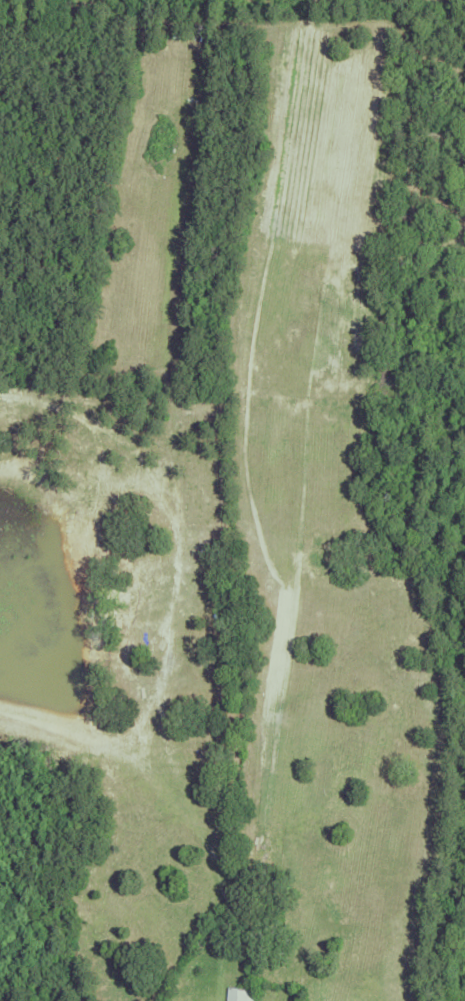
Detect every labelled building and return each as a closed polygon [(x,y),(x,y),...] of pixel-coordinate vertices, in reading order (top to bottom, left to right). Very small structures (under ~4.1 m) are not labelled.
[(171,14),(191,11),(192,16),(172,20),(171,14)] [(254,989),(253,1000),(225,1000),(224,1000),(226,986),(254,989)]
